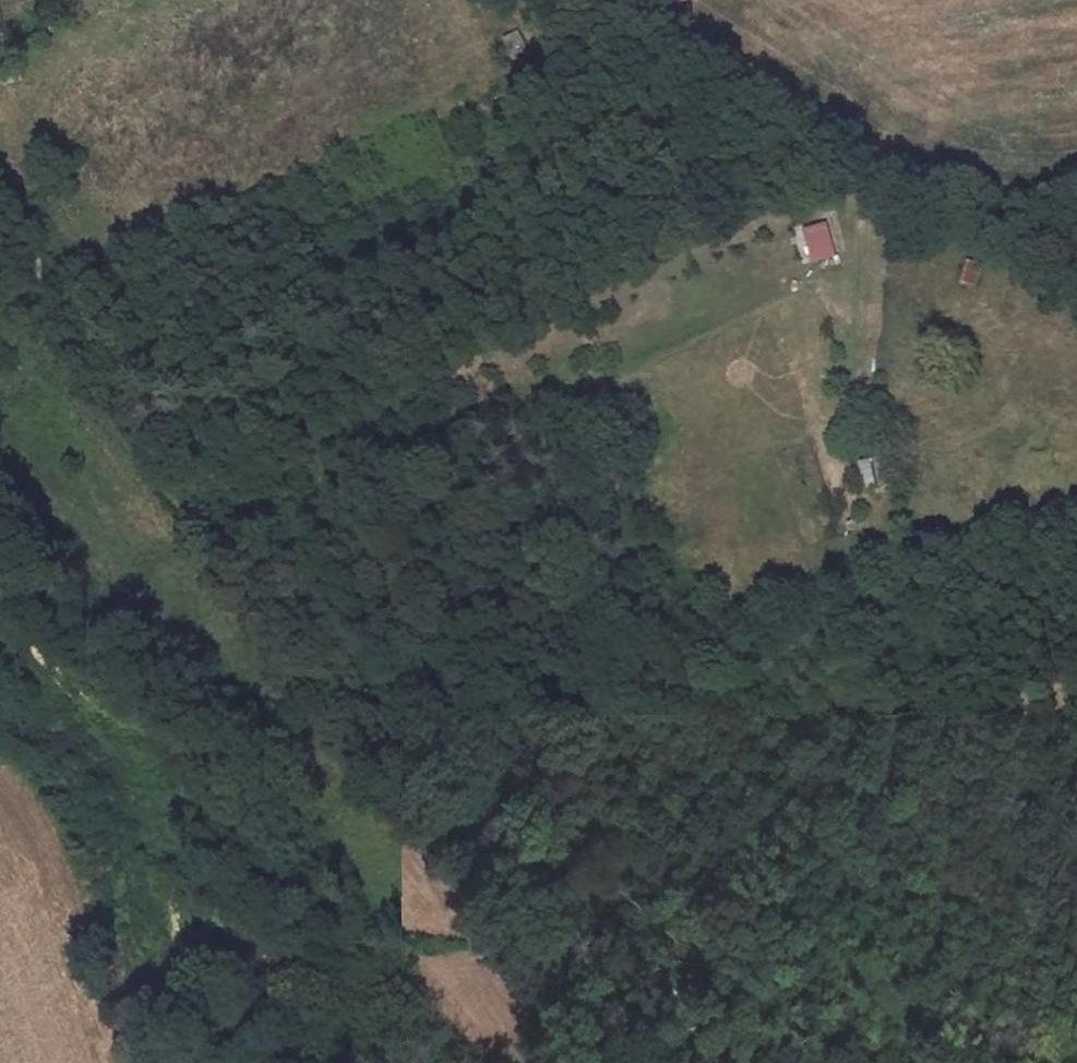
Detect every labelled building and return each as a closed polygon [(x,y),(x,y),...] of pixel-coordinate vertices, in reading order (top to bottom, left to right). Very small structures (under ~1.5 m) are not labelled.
[(796,227),(807,263),(834,254),(823,219),(796,227)] [(957,281),(972,286),(978,267),(963,262),(957,281)] [(869,458),(857,460),(861,488),(874,486),(869,458)]
